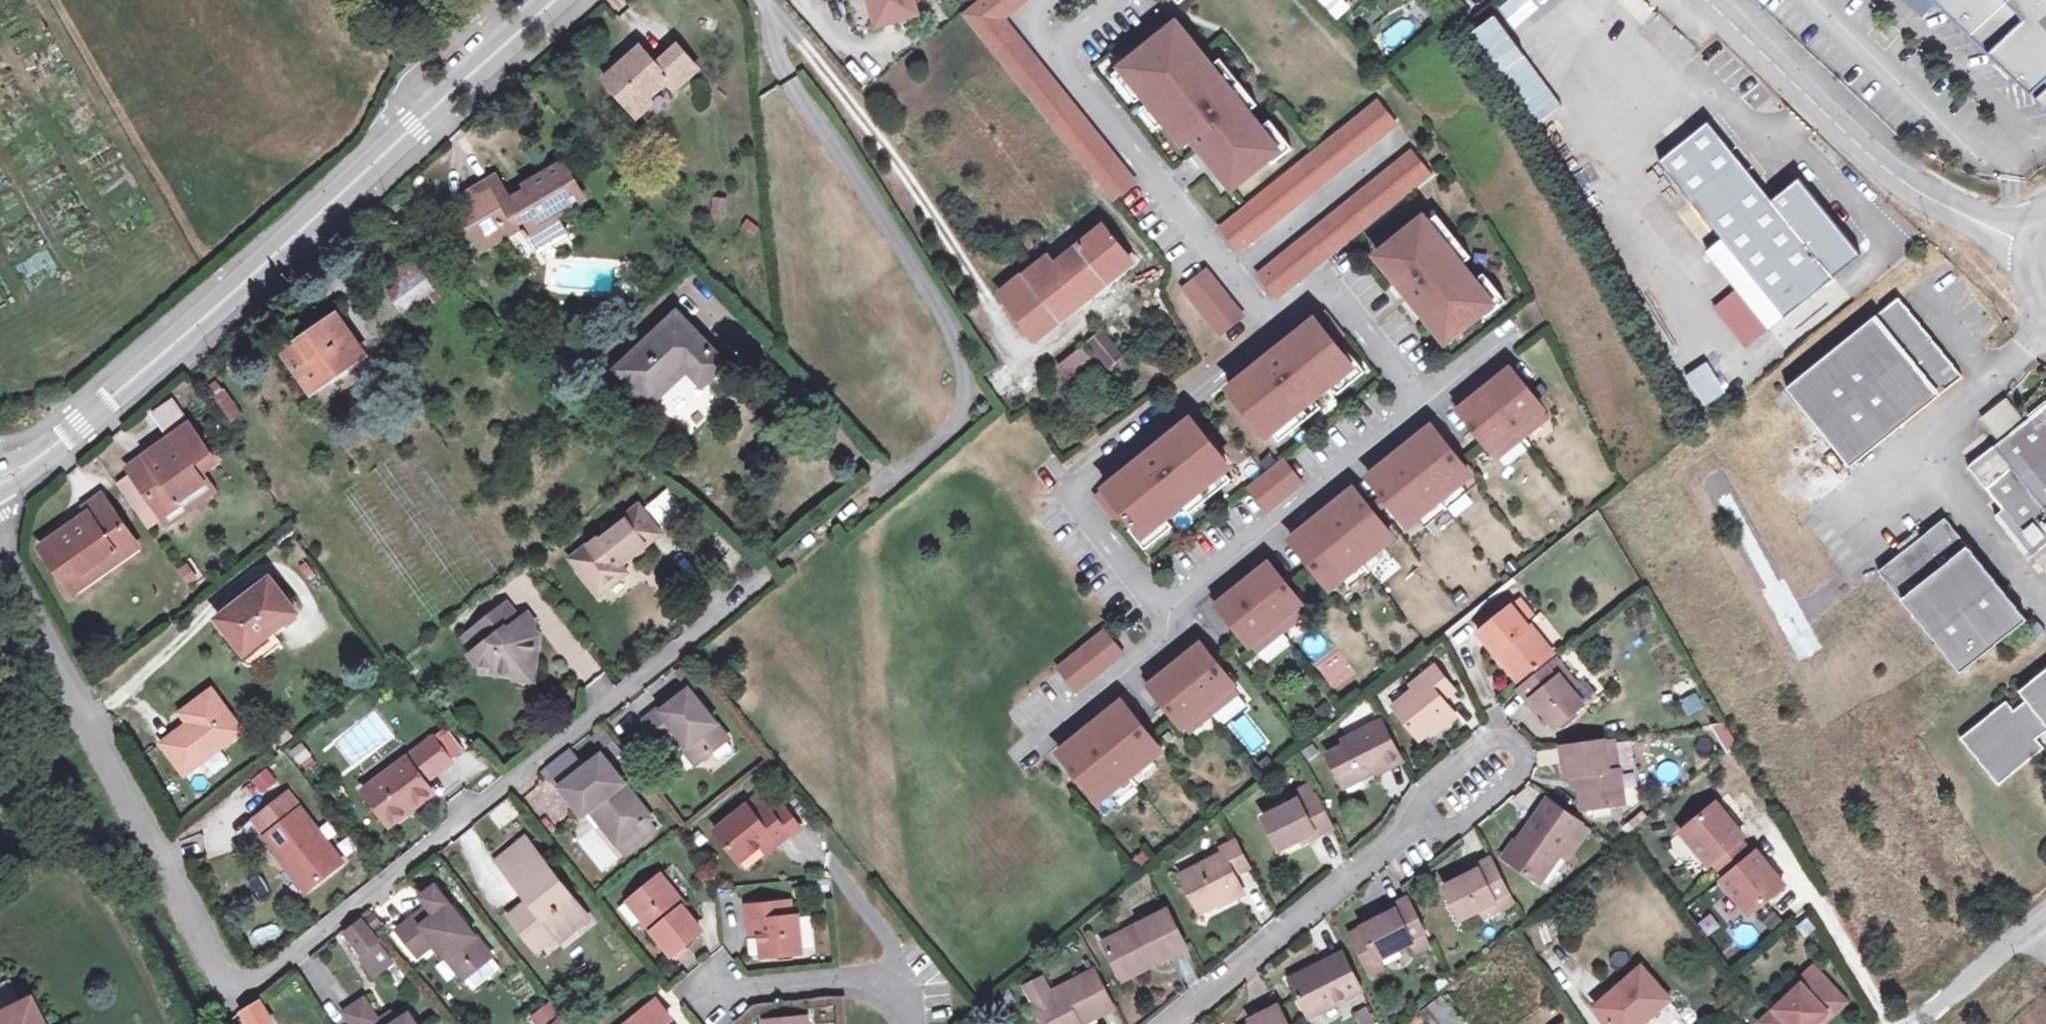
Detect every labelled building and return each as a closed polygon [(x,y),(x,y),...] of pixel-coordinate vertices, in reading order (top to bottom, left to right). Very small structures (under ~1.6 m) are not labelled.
[(878,25),(918,13),(914,0),(870,0),(878,25)] [(962,14),(1113,200),(1136,181),(1004,18),(990,0),(979,0),(962,14)] [(1004,18),(1026,0),(990,0),(1004,18)] [(1329,21),(1347,8),(1342,0),(1314,0),(1329,21)] [(1561,107),(1524,55),(1602,1),(1601,0),(1503,0),(1463,28),(1533,127),(1561,107)] [(2016,89),(2030,74),(2044,89),(2030,103),(2039,110),(2045,118),(2045,0),(1923,0),(2016,89)] [(1388,49),(1415,28),(1406,16),(1379,36),(1388,49)] [(1211,66),(1176,23),(1135,57),(1143,67),(1131,77),(1145,95),(1150,102),(1166,121),(1184,144),(1193,138),(1233,187),(1269,158),(1279,150),(1261,128),(1248,112),(1233,93),(1211,66)] [(640,48),(605,79),(632,108),(666,78),(674,86),(696,66),(677,45),(655,65),(640,48)] [(1143,67),(1135,57),(1114,74),(1136,102),(1145,95),(1131,77),(1143,67)] [(1221,58),(1211,66),(1233,93),(1242,85),(1221,58)] [(1242,85),(1233,93),(1248,112),(1258,104),(1242,85)] [(1378,100),(1220,227),(1239,251),(1397,123),(1378,100)] [(1150,102),(1142,108),(1157,128),(1166,121),(1150,102)] [(1279,150),(1269,158),(1273,163),(1293,148),(1271,120),(1261,128),(1279,150)] [(1702,124),(1655,163),(1719,241),(1703,253),(1733,289),(1765,330),(1856,255),(1794,180),(1767,202),(1702,124)] [(1431,173),(1412,150),(1258,274),(1277,297),(1431,173)] [(495,177),(454,201),(482,248),(498,238),(493,229),(517,215),(537,248),(565,232),(554,215),(583,198),(563,163),(527,184),(529,189),(510,200),(495,177)] [(710,215),(725,216),(727,199),(712,197),(710,215)] [(1437,214),(1428,222),(1462,264),(1471,257),(1437,214)] [(1424,217),(1377,255),(1408,293),(1410,291),(1418,301),(1416,303),(1446,341),(1483,311),(1493,303),(1475,281),(1462,264),(1428,222),(1424,217)] [(1104,225),(1062,257),(1055,248),(1000,293),(1036,336),(1131,259),(1104,225)] [(398,313),(434,292),(418,265),(382,286),(398,313)] [(1207,269),(1183,288),(1221,334),(1244,315),(1207,269)] [(1485,273),(1475,281),(1493,303),(1483,311),(1487,317),(1507,301),(1485,273)] [(1733,289),(1710,308),(1743,348),(1765,330),(1733,289)] [(1845,471),(1890,434),(1955,381),(1894,304),(1782,394),(1845,471)] [(1268,358),(1230,388),(1267,435),(1272,431),(1315,397),(1330,384),(1353,366),(1345,356),(1334,343),(1343,335),(1325,312),(1277,350),(1279,352),(1269,360),(1268,358)] [(677,314),(617,370),(649,404),(687,369),(702,385),(724,363),(677,314)] [(310,391),(343,368),(363,354),(337,317),(284,352),(310,391)] [(1130,363),(1104,331),(1090,342),(1116,374),(1130,363)] [(1091,360),(1082,349),(1060,366),(1069,377),(1091,360)] [(1353,366),(1330,384),(1338,394),(1366,371),(1350,352),(1345,356),(1353,366)] [(1459,396),(1453,400),(1497,455),(1548,415),(1503,360),(1491,369),(1459,396)] [(353,383),(343,368),(310,391),(320,405),(353,383)] [(2005,396),(1977,418),(1994,440),(2022,418),(2005,396)] [(1322,407),(1315,397),(1272,431),(1280,441),(1322,407)] [(162,427),(181,414),(172,400),(152,413),(162,427)] [(1981,490),(2017,535),(2032,554),(2045,543),(2045,408),(2028,422),(2025,419),(1963,468),(1981,490)] [(1144,457),(1097,496),(1115,519),(1124,511),(1135,525),(1143,535),(1165,517),(1182,503),(1224,469),(1229,466),(1192,419),(1154,450),(1156,452),(1146,460),(1144,457)] [(129,469),(165,519),(184,507),(180,500),(204,483),(193,466),(209,453),(189,426),(172,438),(179,451),(172,456),(169,452),(153,463),(147,456),(129,469)] [(1374,473),(1369,477),(1384,495),(1390,502),(1408,524),(1418,517),(1439,499),(1461,482),(1470,474),(1432,426),(1422,434),(1401,451),(1415,468),(1409,473),(1395,456),(1374,473)] [(1398,454),(1395,456),(1409,473),(1415,468),(1401,451),(1398,454)] [(184,507),(165,519),(169,525),(230,481),(209,453),(193,466),(204,483),(180,500),(184,507)] [(1284,459),(1249,488),(1268,511),(1303,483),(1284,459)] [(1224,469),(1182,503),(1190,513),(1232,479),(1224,469)] [(1461,482),(1439,499),(1447,509),(1468,492),(1461,482)] [(660,525),(680,508),(665,489),(645,505),(660,525)] [(1299,534),(1292,539),(1330,587),(1340,579),(1361,562),(1383,545),(1392,537),(1374,514),(1369,507),(1354,489),(1346,496),(1328,510),(1342,526),(1336,531),(1323,514),(1299,534)] [(1384,495),(1369,507),(1374,514),(1390,502),(1384,495)] [(41,547),(62,577),(79,564),(85,572),(114,551),(120,560),(137,548),(101,496),(86,507),(93,517),(61,540),(58,535),(41,547)] [(1439,499),(1418,517),(1425,526),(1447,509),(1439,499)] [(637,505),(571,558),(599,593),(626,573),(619,565),(658,534),(637,505)] [(1325,512),(1323,514),(1336,531),(1342,526),(1328,510),(1325,512)] [(1143,535),(1135,525),(1130,529),(1146,548),(1174,526),(1165,517),(1143,535)] [(1940,521),(1874,575),(1902,609),(1968,555),(1940,521)] [(1383,545),(1361,562),(1369,571),(1391,554),(1383,545)] [(79,564),(62,577),(73,593),(120,560),(114,551),(85,572),(79,564)] [(1218,590),(1212,595),(1256,650),(1306,610),(1262,555),(1253,562),(1218,590)] [(2023,623),(1968,555),(1902,609),(1957,677),(2023,623)] [(187,585),(200,576),(188,560),(176,569),(187,585)] [(1361,562),(1340,579),(1348,589),(1369,571),(1361,562)] [(270,579),(218,618),(244,652),(295,612),(270,579)] [(1524,597),(1512,606),(1526,624),(1538,613),(1524,597)] [(506,603),(495,611),(510,631),(515,628),(512,623),(518,619),(506,603)] [(1480,632),(1497,654),(1503,649),(1525,677),(1553,654),(1531,626),(1529,628),(1526,624),(1512,606),(1480,632)] [(491,671),(517,674),(519,662),(535,664),(539,634),(533,625),(534,623),(526,613),(518,619),(512,623),(515,628),(510,631),(495,611),(469,631),(479,644),(469,652),(478,664),(492,665),(491,671)] [(1105,630),(1059,668),(1077,691),(1124,653),(1105,630)] [(1151,670),(1144,676),(1188,731),(1238,690),(1194,635),(1185,642),(1151,670)] [(1282,635),(1257,655),(1264,664),(1289,643),(1282,635)] [(1518,682),(1525,677),(1503,649),(1497,654),(1518,682)] [(1560,677),(1566,672),(1556,658),(1518,688),(1529,701),(1532,698),(1555,727),(1582,705),(1573,692),(1560,677)] [(519,662),(517,674),(533,675),(535,664),(519,662)] [(1428,680),(1394,707),(1420,740),(1442,722),(1445,726),(1457,715),(1444,699),(1456,690),(1437,666),(1425,676),(1428,680)] [(1560,677),(1573,692),(1582,684),(1569,669),(1566,672),(1560,677)] [(2016,695),(2024,704),(2011,714),(2004,705),(1959,741),(1997,788),(2041,751),(2034,742),(2045,732),(2045,671),(2016,695)] [(160,742),(183,773),(241,731),(211,689),(185,709),(192,719),(187,723),(160,742)] [(661,743),(673,734),(677,730),(701,761),(728,739),(689,690),(662,711),(660,708),(644,721),(661,743)] [(1065,748),(1060,752),(1098,800),(1108,792),(1130,775),(1151,758),(1161,750),(1122,702),(1113,709),(1092,727),(1105,744),(1099,748),(1086,731),(1065,748)] [(187,723),(192,719),(185,709),(180,712),(187,723)] [(1248,755),(1264,745),(1248,718),(1232,727),(1248,755)] [(1328,755),(1341,780),(1358,771),(1362,778),(1387,766),(1388,768),(1402,761),(1382,722),(1344,741),(1346,746),(1328,755)] [(1089,729),(1086,731),(1099,748),(1105,744),(1092,727),(1089,729)] [(696,764),(701,761),(677,730),(673,734),(696,764)] [(363,790),(369,798),(384,817),(389,824),(433,791),(425,781),(452,760),(433,736),(363,790)] [(1616,738),(1604,740),(1608,770),(1621,768),(1616,738)] [(1625,804),(1621,768),(1608,770),(1604,740),(1562,746),(1567,777),(1572,776),(1579,775),(1580,787),(1583,809),(1625,804)] [(596,803),(624,839),(648,820),(651,818),(601,755),(561,786),(582,814),(590,808),(596,803)] [(1151,758),(1130,775),(1138,785),(1159,767),(1151,758)] [(553,762),(541,772),(546,779),(558,770),(553,762)] [(1345,787),(1362,778),(1358,771),(1341,780),(1345,787)] [(1130,775),(1108,792),(1116,802),(1138,785),(1130,775)] [(1573,788),(1580,787),(1579,775),(1572,776),(1573,788)] [(1280,797),(1284,805),(1297,799),(1300,803),(1316,795),(1310,783),(1280,797)] [(264,838),(283,863),(288,859),(310,887),(341,863),(287,793),(253,820),(266,836),(264,838)] [(1297,799),(1284,805),(1263,816),(1280,848),(1314,832),(1316,835),(1333,827),(1316,795),(1300,803),(1297,799)] [(379,821),(384,817),(369,798),(364,802),(379,821)] [(523,811),(513,798),(490,815),(500,828),(523,811)] [(1559,854),(1573,834),(1582,823),(1548,798),(1505,859),(1539,884),(1559,854)] [(771,836),(777,844),(790,834),(765,802),(753,812),(748,805),(715,830),(740,861),(760,845),(771,836)] [(618,843),(624,839),(596,803),(590,808),(618,843)] [(1716,803),(1681,832),(1708,865),(1713,862),(1739,840),(1743,836),(1716,803)] [(648,820),(624,839),(618,843),(626,854),(656,830),(648,820)] [(1581,840),(1573,834),(1559,854),(1567,859),(1581,840)] [(766,853),(777,844),(771,836),(760,845),(766,853)] [(509,871),(535,850),(527,840),(501,861),(509,871)] [(1739,840),(1713,862),(1719,870),(1746,848),(1739,840)] [(1249,867),(1236,842),(1223,849),(1224,853),(1180,876),(1199,913),(1226,899),(1228,902),(1245,893),(1235,874),(1249,867)] [(1746,848),(1719,870),(1725,878),(1752,856),(1746,848)] [(512,915),(532,941),(547,930),(541,922),(545,918),(558,933),(562,938),(588,917),(535,850),(509,871),(535,904),(530,908),(526,904),(512,915)] [(1725,878),(1722,881),(1749,914),(1784,886),(1756,852),(1752,856),(1725,878)] [(305,892),(310,887),(288,859),(283,863),(305,892)] [(1493,898),(1507,891),(1491,860),(1477,866),(1479,870),(1445,887),(1461,919),(1478,910),(1495,902),(1493,898)] [(648,914),(642,919),(672,956),(701,933),(701,930),(682,906),(679,909),(671,899),(677,895),(662,874),(634,897),(648,914)] [(458,972),(486,951),(434,885),(420,897),(427,906),(397,929),(417,955),(434,942),(458,972)] [(1512,900),(1507,891),(1493,898),(1495,902),(1478,910),(1481,916),(1512,900)] [(628,902),(642,919),(648,914),(634,897),(628,902)] [(1350,934),(1364,960),(1375,954),(1378,959),(1380,958),(1413,941),(1411,937),(1424,931),(1409,899),(1394,906),(1396,910),(1350,934)] [(747,905),(748,920),(758,919),(759,933),(762,957),(800,953),(796,915),(784,916),(782,901),(747,905)] [(1103,942),(1118,972),(1154,954),(1158,961),(1187,947),(1168,909),(1103,942)] [(538,949),(558,933),(545,918),(541,922),(547,930),(532,941),(538,949)] [(750,934),(759,933),(758,919),(748,920),(750,934)] [(359,954),(374,974),(391,961),(361,923),(348,933),(362,952),(359,954)] [(500,968),(486,951),(458,972),(472,989),(500,968)] [(1362,990),(1343,952),(1290,979),(1308,1016),(1362,990)] [(1122,980),(1158,961),(1154,954),(1118,972),(1122,980)] [(1385,967),(1380,958),(1378,959),(1375,954),(1364,960),(1372,975),(1385,967)] [(1795,981),(1798,985),(1758,1022),(1760,1023),(1811,1023),(1825,1011),(1822,1008),(1837,994),(1811,967),(1795,981)] [(1596,1007),(1611,1023),(1640,1023),(1668,999),(1641,968),(1596,1007)] [(1033,1002),(1044,1023),(1081,1023),(1115,1007),(1096,970),(1051,993),(1033,1002)] [(23,1008),(10,980),(0,985),(0,1023),(30,1023),(23,1008)] [(1027,988),(1033,1002),(1051,993),(1044,980),(1027,988)] [(1431,1023),(1458,1023),(1463,1021),(1445,993),(1421,1008),(1431,1023)] [(1811,1023),(1812,1023),(1818,1023),(1843,1000),(1837,994),(1822,1008),(1825,1011),(1811,1023)] [(379,1022),(364,1000),(345,1013),(352,1023),(376,1023),(379,1022)] [(557,1013),(549,1002),(532,1014),(539,1023),(541,1023),(557,1013)] [(629,1023),(665,1023),(670,1019),(657,1002),(629,1023)] [(23,1008),(30,1023),(44,1023),(34,1003),(23,1008)] [(260,1003),(244,1013),(250,1023),(272,1023),(260,1003)] [(1279,1006),(1250,1021),(1252,1023),(1288,1023),(1279,1006)] [(1360,1023),(1375,1023),(1366,1006),(1354,1012),(1360,1023)] [(408,1015),(394,1023),(414,1023),(408,1015)] [(765,1023),(807,1023),(806,1015),(764,1020),(765,1023)]
